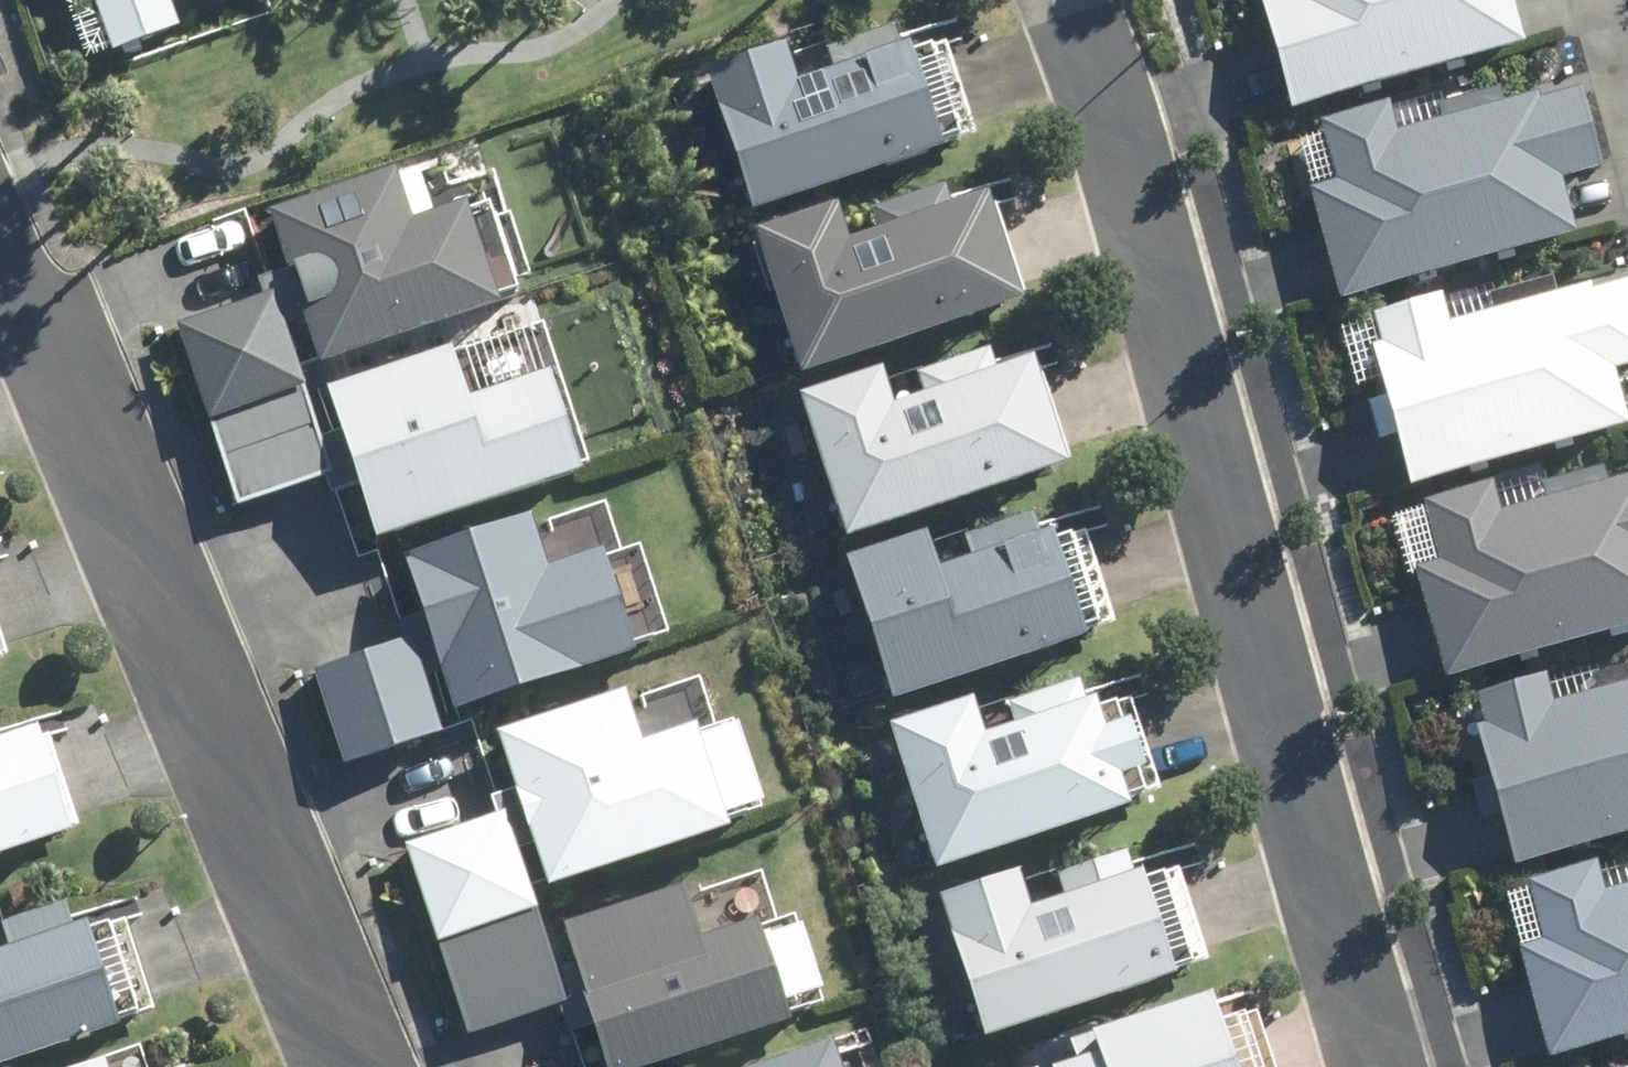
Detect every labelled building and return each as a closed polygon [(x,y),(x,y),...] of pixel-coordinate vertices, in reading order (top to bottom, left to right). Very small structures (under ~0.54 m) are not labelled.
[(72,58),(155,28),(146,1),(147,0),(51,0),(72,58)] [(1275,107),(1499,49),(1486,0),(1247,0),(1275,107)] [(806,46),(813,66),(777,78),(764,44),(686,70),(735,213),(915,151),(871,23),(806,46)] [(1527,181),(1577,168),(1558,90),(1379,134),(1372,106),(1285,127),(1327,298),(1543,245),(1527,181)] [(366,171),(246,214),(297,365),(468,306),(434,204),(384,222),(366,171)] [(927,185),(853,210),(859,227),(826,238),(813,202),(731,230),(780,373),(992,301),(955,193),(932,200),(927,185)] [(1350,317),(1332,322),(1362,439),(1381,434),(1395,486),(1601,432),(1584,370),(1627,359),(1627,349),(1610,279),(1432,325),(1424,298),(1350,317)] [(195,419),(287,391),(256,293),(163,322),(195,419)] [(450,347),(333,386),(382,530),(586,462),(554,365),(466,394),(450,347)] [(860,367),(778,395),(827,540),(1038,468),(1001,361),(975,370),(969,351),(899,375),(905,392),(872,403),(860,367)] [(287,391),(195,419),(221,504),(313,475),(287,391)] [(1486,517),(1478,487),(1388,512),(1433,678),(1627,624),(1627,479),(1486,517)] [(906,536),(826,562),(872,701),(1056,639),(1015,516),(946,540),(951,556),(917,567),(906,536)] [(507,517),(384,559),(434,712),(608,654),(575,556),(525,571),(507,517)] [(425,734),(396,641),(305,669),(332,762),(425,734)] [(1541,703),(1535,679),(1457,700),(1502,864),(1627,829),(1627,679),(1541,703)] [(949,699),(869,726),(917,870),(1103,808),(1061,682),(991,705),(995,720),(959,732),(949,699)] [(602,693),(477,734),(528,889),(702,832),(669,727),(616,744),(602,693)] [(42,835),(6,732),(0,734),(0,850),(42,835)] [(427,945),(521,912),(489,812),(395,843),(427,945)] [(964,1039),(1148,980),(1107,849),(1040,871),(1048,894),(1010,906),(1000,873),(919,900),(964,1039)] [(1592,896),(1584,866),(1489,892),(1533,1056),(1627,1030),(1627,886),(1592,896)] [(544,927),(590,1066),(632,1066),(763,1022),(730,922),(676,941),(660,889),(544,927)] [(92,1036),(53,907),(0,923),(0,1064),(92,1036)] [(521,912),(427,945),(457,1035),(551,1006),(521,912)] [(1243,992),(1211,1001),(1220,1029),(1186,1039),(1177,1012),(1095,1037),(1104,1066),(1266,1066),(1243,992)] [(103,1052),(59,1066),(108,1066),(103,1052)]
